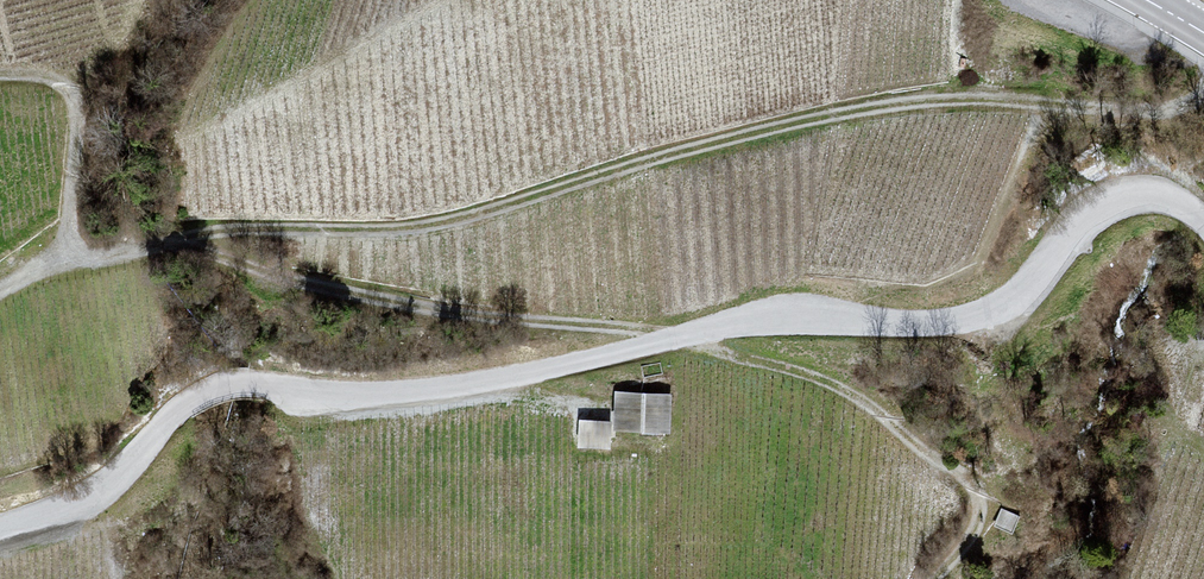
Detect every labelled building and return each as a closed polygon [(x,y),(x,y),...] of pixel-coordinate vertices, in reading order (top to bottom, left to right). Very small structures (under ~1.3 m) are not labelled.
[(614,428),(672,430),(674,386),(616,384),(615,415),(580,414),(579,441),(613,442),(614,428)]
